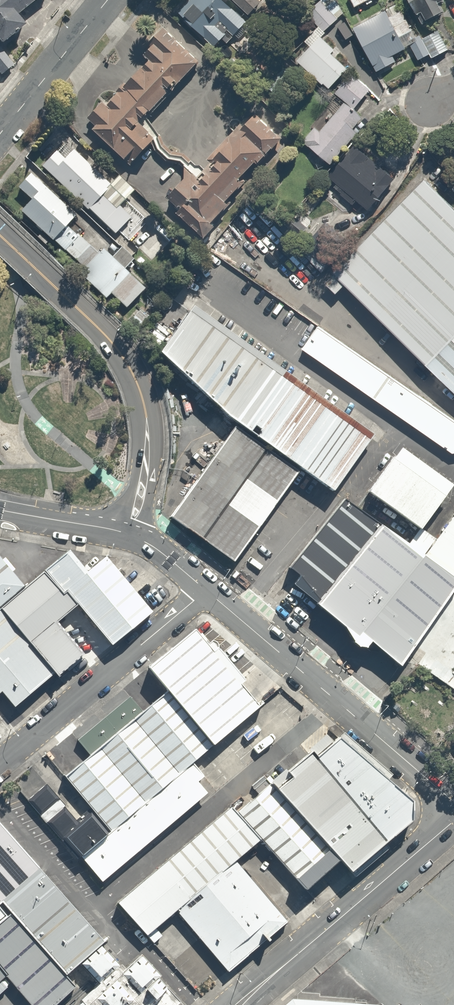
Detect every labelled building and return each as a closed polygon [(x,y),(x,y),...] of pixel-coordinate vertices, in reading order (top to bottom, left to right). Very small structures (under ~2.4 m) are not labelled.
[(15,15),(34,0),(0,0),(0,44),(24,25),(15,15)] [(229,40),(215,26),(221,18),(236,32),(247,21),(225,0),(185,0),(174,12),(218,52),(229,40)] [(243,9),(251,0),(233,0),(243,9)] [(305,12),(323,31),(344,12),(332,0),(318,0),(305,12)] [(441,0),(406,0),(412,13),(429,4),(434,15),(445,9),(441,0)] [(376,64),(379,71),(396,62),(391,52),(416,40),(401,10),(387,17),(385,12),(353,28),(372,66),(376,64)] [(92,128),(130,164),(150,142),(152,144),(155,150),(166,161),(179,163),(184,168),(184,177),(171,191),(170,189),(164,195),(178,207),(179,205),(181,206),(176,212),(203,237),(214,225),(210,222),(225,206),(226,207),(231,201),(227,198),(239,185),(240,186),(245,181),(241,178),(244,175),(242,173),(254,161),(259,164),(268,154),(267,153),(281,137),(255,113),(250,117),(248,117),(246,118),(243,119),(240,122),(237,119),(232,119),(229,122),(229,127),(233,130),(206,158),(210,161),(204,168),(199,164),(195,164),(183,153),(172,151),(164,143),(161,134),(159,135),(147,117),(200,62),(162,26),(147,43),(151,46),(143,54),(149,59),(143,65),(142,65),(125,83),(124,82),(116,91),(117,92),(106,104),(102,100),(87,117),(95,124),(92,128)] [(450,49),(439,29),(408,45),(419,66),(450,49)] [(329,89),(348,69),(330,53),(334,49),(319,36),(297,60),(329,89)] [(13,65),(0,48),(0,75),(13,65)] [(333,93),(342,101),(320,130),(315,126),(301,143),(327,163),(339,147),(343,150),(359,128),(364,132),(380,111),(375,107),(382,97),(349,72),(333,93)] [(62,143),(41,166),(87,210),(88,209),(114,234),(130,218),(118,206),(133,191),(118,176),(109,185),(72,150),(71,152),(62,143)] [(393,180),(353,144),(328,172),(368,208),(393,180)] [(75,215),(30,174),(17,187),(30,199),(19,211),(51,241),(52,239),(83,268),(78,273),(105,298),(109,293),(125,308),(144,289),(123,269),(133,259),(120,247),(111,257),(102,249),(98,254),(77,233),(75,235),(65,225),(75,215)] [(452,208),(453,206),(453,187),(441,174),(428,186),(452,208)] [(453,393),(453,210),(452,208),(428,186),(422,180),(331,273),(453,393)] [(372,435),(192,306),(158,353),(226,417),(332,492),(372,435)] [(302,348),(452,453),(453,452),(453,420),(317,326),(302,348)] [(232,562),(297,472),(233,426),(169,517),(232,562)] [(418,530),(420,528),(450,486),(398,449),(366,492),(418,530)] [(315,603),(380,525),(342,499),(287,568),(298,577),(292,584),(315,603)] [(453,579),(453,515),(423,557),(453,579)] [(453,587),(453,579),(423,557),(422,556),(407,545),(380,525),(315,603),(314,604),(343,628),(352,643),(356,647),(363,648),(368,652),(374,653),(378,649),(399,666),(405,657),(453,587)] [(407,545),(422,556),(434,539),(420,528),(418,530),(407,545)] [(66,549),(44,568),(77,606),(111,647),(151,614),(103,557),(85,572),(66,549)] [(22,586),(0,560),(0,605),(22,586)] [(0,605),(0,613),(52,674),(54,677),(81,655),(55,624),(77,606),(44,568),(22,586),(0,605)] [(444,684),(453,669),(453,587),(405,657),(417,665),(444,684)] [(12,707),(52,674),(0,613),(0,693),(12,707)] [(213,652),(194,630),(148,668),(166,689),(213,745),(258,707),(239,684),(244,681),(217,648),(213,652)] [(444,684),(453,691),(453,669),(444,684)] [(192,763),(213,745),(166,689),(63,776),(91,810),(110,832),(192,763)] [(337,860),(348,872),(349,872),(354,877),(388,848),(383,843),(410,820),(410,801),(386,780),(391,775),(342,733),(331,743),(323,735),(306,750),(308,752),(285,772),(283,769),(282,770),(278,766),(272,771),(276,775),(268,782),(337,860)] [(192,763),(110,832),(79,857),(100,882),(206,793),(196,781),(203,776),(192,763)] [(303,890),(337,860),(268,782),(263,777),(251,787),(257,794),(235,813),(259,840),(303,890)] [(58,838),(61,836),(77,822),(44,784),(26,800),(58,838)] [(174,911),(234,861),(259,840),(235,813),(230,807),(115,903),(145,936),(174,911)] [(79,857),(110,832),(91,810),(77,822),(61,836),(79,857)] [(103,941),(0,826),(0,903),(1,902),(10,914),(66,975),(103,941)] [(234,861),(174,911),(227,973),(287,923),(234,861)] [(0,922),(0,969),(5,976),(30,1004),(53,1004),(74,985),(66,975),(10,914),(6,918),(0,922)] [(100,946),(81,965),(99,984),(80,1000),(81,1002),(77,1004),(175,1004),(178,1002),(157,978),(160,975),(140,955),(123,971),(100,946)] [(293,997),(282,1004),(378,1004),(377,1004),(293,997)]
